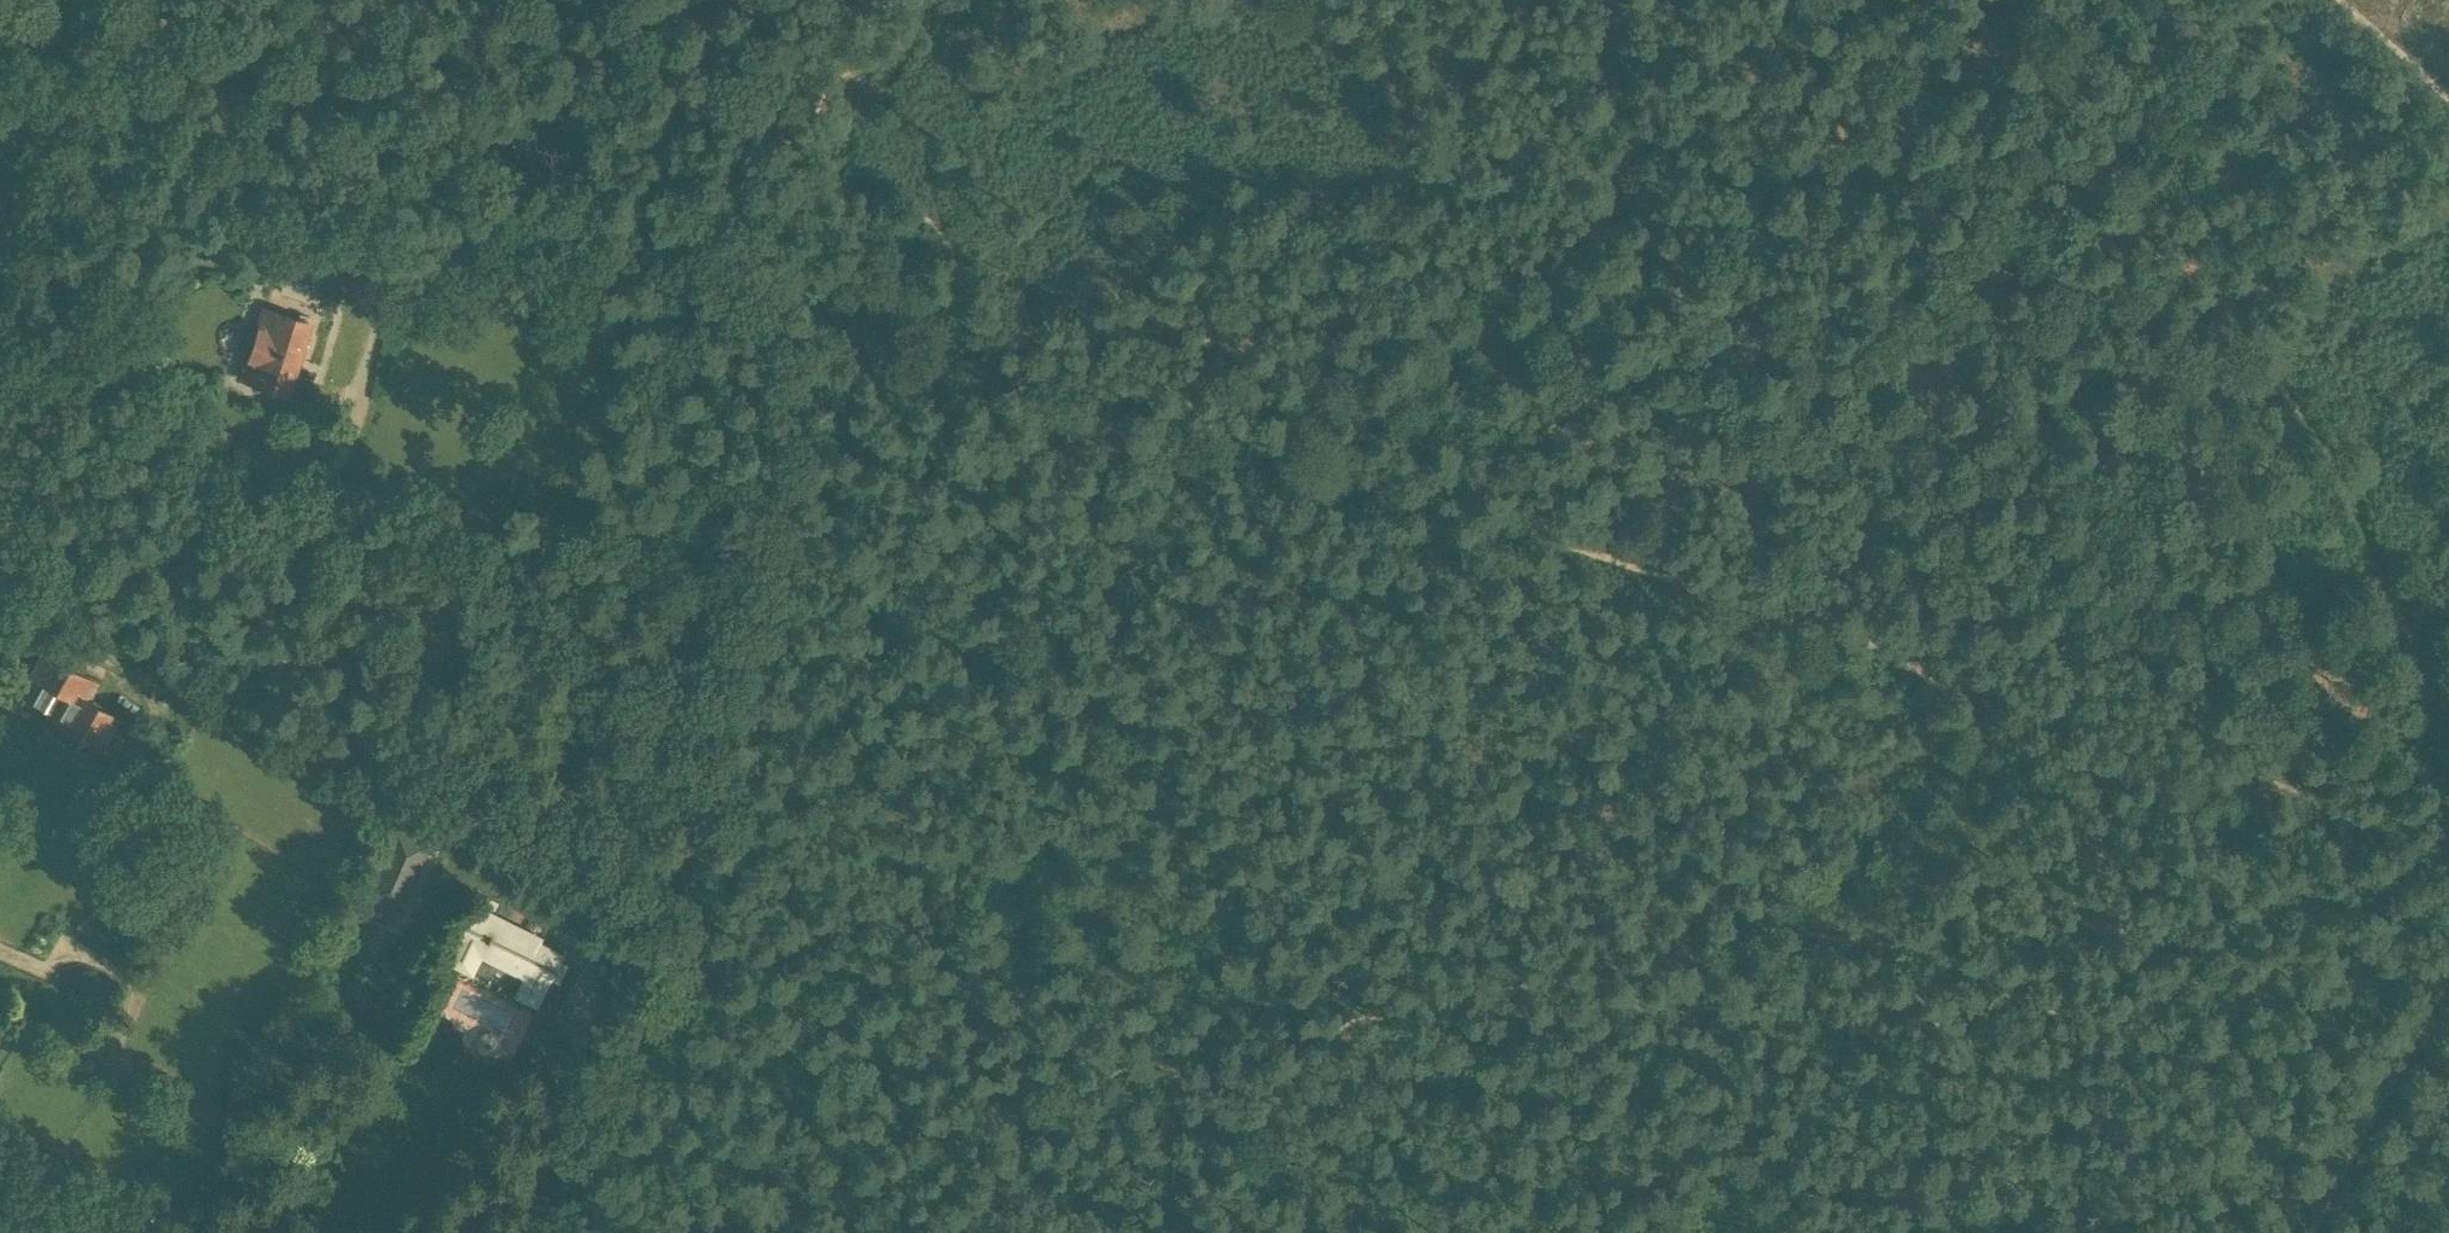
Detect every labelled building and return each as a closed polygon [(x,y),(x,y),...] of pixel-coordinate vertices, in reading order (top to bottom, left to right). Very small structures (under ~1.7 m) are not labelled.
[(279,273),(290,277),(297,255),(285,251),(279,273)] [(288,396),(288,394),(313,320),(262,304),(254,330),(251,331),(246,334),(242,347),(246,356),(238,380),(288,396)] [(90,699),(99,682),(62,661),(71,646),(44,632),(34,649),(39,653),(27,675),(44,685),(33,705),(50,714),(60,694),(63,696),(49,720),(115,755),(133,724),(90,699)] [(396,827),(363,899),(401,916),(433,844),(396,827)] [(535,945),(510,934),(513,927),(472,906),(456,941),(547,988),(565,953),(538,939),(535,945)] [(501,1013),(507,995),(475,985),(469,1002),(501,1013)] [(17,1021),(5,1016),(0,1013),(0,1037),(6,1039),(17,1021)]
